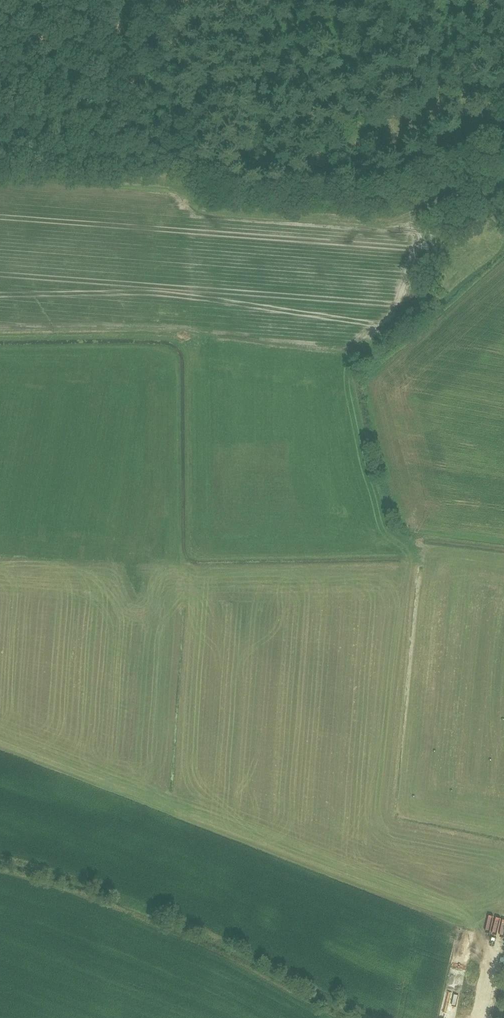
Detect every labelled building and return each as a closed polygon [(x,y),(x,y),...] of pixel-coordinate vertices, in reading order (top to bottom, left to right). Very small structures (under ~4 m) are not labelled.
[(443,1008),(456,1009),(460,972),(456,972),(456,973),(447,972),(443,1008)]
